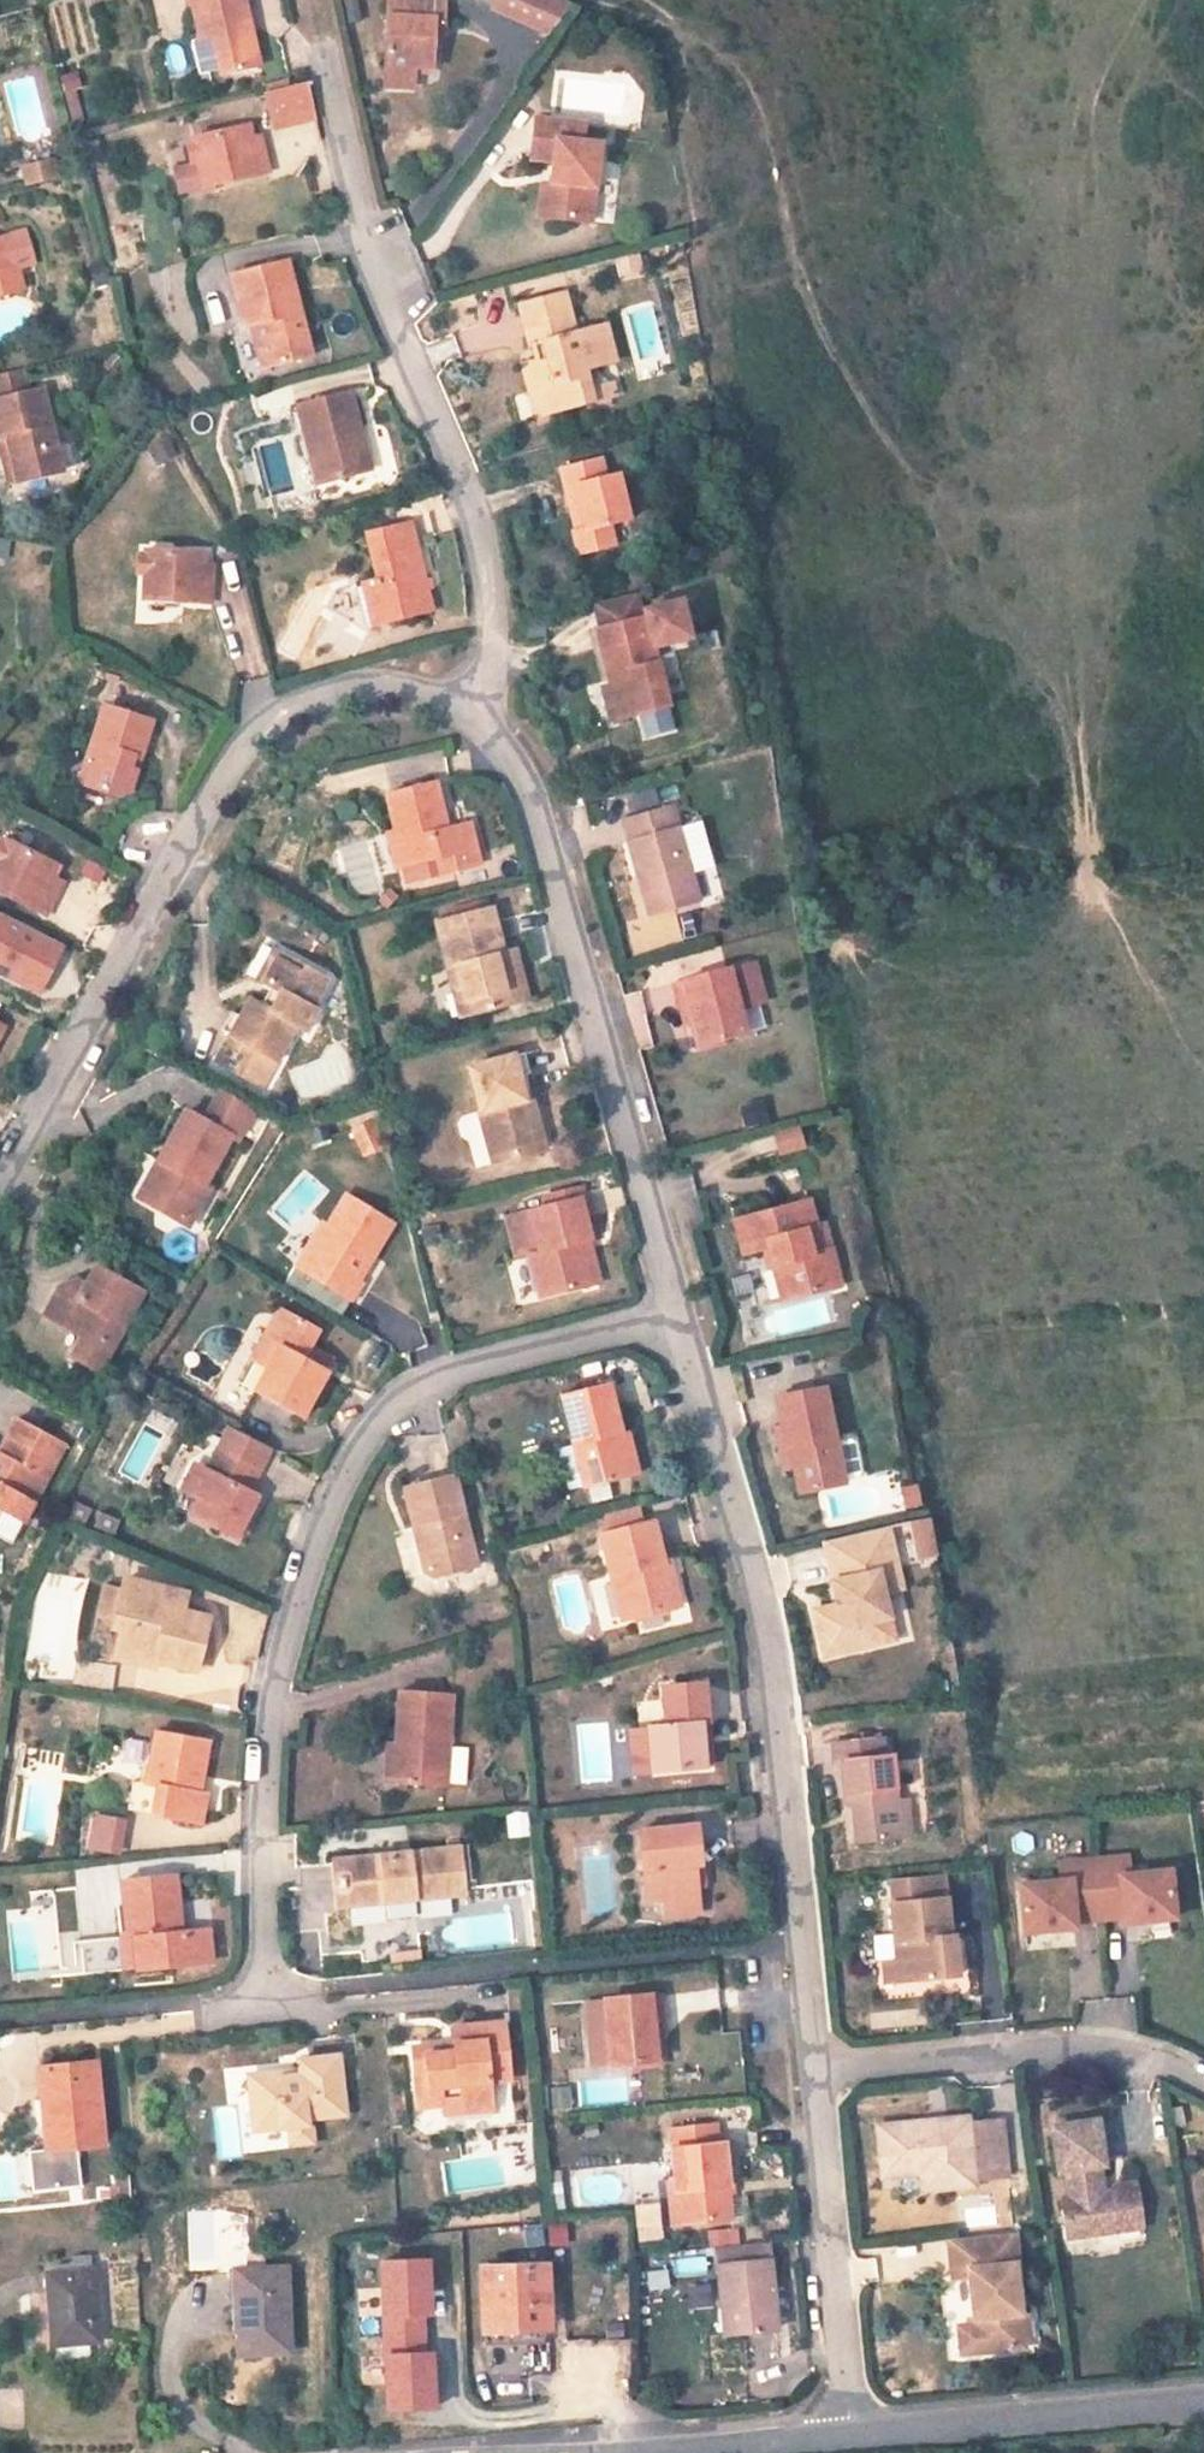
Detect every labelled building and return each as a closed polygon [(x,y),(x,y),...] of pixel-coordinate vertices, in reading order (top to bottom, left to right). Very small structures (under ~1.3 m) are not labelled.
[(184,33),(177,35),(186,71),(194,69),(198,82),(213,77),(211,71),(249,61),(234,0),(177,0),(184,33)] [(413,79),(413,69),(431,70),(431,39),(432,28),(442,29),(444,1),(434,0),(387,0),(382,78),(413,79)] [(541,27),(560,0),(486,0),(485,3),(541,27)] [(442,29),(432,28),(431,39),(441,40),(442,29)] [(303,113),(295,78),(255,88),(264,124),(303,113)] [(412,90),(413,79),(382,78),(382,88),(412,90)] [(545,182),(543,214),(584,219),(591,138),(574,136),(575,117),(528,113),(525,153),(547,156),(545,182)] [(237,121),(182,135),(189,165),(198,163),(203,186),(251,174),(260,172),(254,147),(244,150),(242,138),(238,121),(237,121)] [(252,135),(242,138),(244,150),(254,147),(252,135)] [(22,178),(53,170),(48,151),(17,159),(22,178)] [(198,163),(189,165),(194,187),(203,186),(198,163)] [(532,213),(543,214),(545,182),(534,181),(532,213)] [(18,280),(12,259),(28,254),(19,221),(0,227),(0,285),(18,280)] [(243,320),(255,361),(305,349),(279,255),(222,268),(236,321),(243,320)] [(539,386),(547,409),(591,398),(587,383),(582,365),(613,355),(603,320),(573,327),(563,288),(516,302),(526,340),(541,336),(545,355),(527,362),(532,386),(539,386)] [(240,365),(255,361),(243,320),(236,321),(230,323),(240,365)] [(3,433),(15,478),(56,468),(35,384),(21,387),(15,362),(0,366),(0,434),(3,433)] [(528,414),(547,409),(539,386),(532,386),(527,362),(517,363),(528,414)] [(611,377),(587,383),(591,398),(614,391),(611,377)] [(310,447),(317,478),(366,466),(344,385),(291,399),(303,448),(310,447)] [(15,478),(3,433),(0,434),(0,472),(2,481),(15,478)] [(305,481),(317,478),(310,447),(303,448),(298,450),(305,481)] [(581,522),(573,524),(571,525),(576,546),(612,537),(607,515),(627,509),(615,465),(602,468),(596,449),(556,460),(563,483),(571,480),(581,522)] [(563,483),(573,524),(581,522),(571,480),(563,483)] [(362,577),(373,620),(425,606),(401,516),(349,529),(362,577)] [(10,541),(0,539),(0,560),(6,561),(10,541)] [(147,571),(146,593),(206,595),(207,575),(198,575),(198,560),(199,545),(139,542),(138,570),(147,571)] [(208,560),(198,560),(198,575),(207,575),(208,560)] [(137,593),(146,593),(147,571),(138,570),(137,593)] [(363,623),(373,620),(362,577),(352,579),(363,623)] [(637,602),(632,584),(583,596),(590,621),(639,609),(637,602)] [(590,621),(604,676),(613,713),(664,698),(647,638),(682,628),(673,592),(637,602),(639,609),(590,621)] [(605,715),(613,713),(604,676),(595,680),(605,715)] [(84,757),(91,760),(83,785),(113,793),(125,788),(133,764),(128,761),(131,750),(136,752),(148,716),(100,701),(84,757)] [(474,859),(463,813),(436,819),(425,774),(380,785),(390,822),(399,860),(403,876),(474,859)] [(671,798),(620,812),(625,833),(632,831),(641,866),(635,869),(647,910),(698,894),(691,873),(716,865),(702,815),(678,821),(671,798)] [(399,860),(390,822),(380,825),(390,862),(399,860)] [(0,868),(0,886),(45,910),(56,889),(47,885),(53,872),(59,859),(9,832),(0,850),(0,863),(2,864),(0,868)] [(62,877),(53,872),(47,885),(56,889),(62,877)] [(456,959),(468,1007),(522,993),(509,944),(500,946),(488,902),(434,916),(445,961),(456,959)] [(39,997),(65,944),(0,913),(0,978),(39,997)] [(257,975),(271,951),(276,945),(265,940),(248,970),(257,975)] [(271,951),(257,975),(263,979),(274,985),(263,1004),(253,998),(241,991),(232,1008),(221,1026),(207,1052),(257,1079),(289,1020),(299,1025),(312,1003),(307,1000),(322,972),(298,958),(295,965),(271,951)] [(458,1009),(468,1007),(456,959),(445,961),(458,1009)] [(728,960),(718,962),(729,1003),(738,1000),(728,960)] [(684,994),(689,1014),(696,1040),(746,1027),(738,1000),(729,1003),(718,962),(672,974),(677,996),(684,994)] [(263,1004),(274,985),(263,979),(253,998),(263,1004)] [(681,1016),(689,1014),(684,994),(677,996),(681,1016)] [(213,1020),(221,1026),(232,1008),(223,1002),(213,1020)] [(524,1050),(512,1053),(517,1072),(529,1069),(524,1050)] [(519,1098),(524,1096),(517,1072),(512,1053),(469,1064),(480,1110),(479,1111),(491,1160),(514,1153),(519,1144),(529,1141),(519,1098)] [(156,1155),(168,1163),(148,1201),(187,1222),(208,1184),(201,1179),(227,1130),(235,1134),(253,1101),(216,1080),(198,1113),(184,1104),(156,1155)] [(529,1141),(519,1144),(514,1153),(543,1145),(531,1095),(524,1096),(519,1098),(529,1141)] [(361,1157),(386,1147),(372,1115),(348,1126),(361,1157)] [(778,1156),(806,1147),(799,1125),(771,1134),(778,1156)] [(135,1193),(148,1201),(168,1163),(156,1155),(135,1193)] [(541,1189),(544,1199),(580,1189),(577,1179),(541,1189)] [(308,1246),(297,1264),(320,1278),(348,1295),(359,1278),(354,1276),(389,1216),(344,1189),(324,1220),(329,1223),(319,1242),(308,1246)] [(580,1238),(592,1234),(580,1189),(544,1199),(499,1212),(510,1249),(528,1246),(539,1291),(590,1277),(580,1238)] [(830,1253),(824,1227),(812,1229),(806,1203),(733,1218),(741,1254),(768,1248),(771,1266),(780,1264),(788,1299),(830,1290),(822,1255),(830,1253)] [(319,1242),(329,1223),(324,1220),(317,1216),(291,1260),(297,1264),(308,1246),(319,1242)] [(592,1234),(580,1238),(590,1277),(603,1273),(592,1234)] [(838,1288),(830,1253),(822,1255),(830,1290),(838,1288)] [(141,1288),(92,1261),(81,1278),(72,1273),(67,1282),(56,1287),(51,1284),(35,1311),(58,1326),(66,1314),(79,1322),(80,1332),(69,1351),(97,1366),(141,1288)] [(788,1299),(780,1264),(771,1266),(779,1301),(788,1299)] [(320,1278),(312,1295),(338,1311),(348,1295),(320,1278)] [(311,1324),(272,1303),(255,1333),(265,1338),(253,1362),(241,1386),(300,1418),(326,1370),(295,1354),(300,1343),(311,1324)] [(243,1356),(253,1362),(265,1338),(255,1333),(243,1356)] [(331,1358),(300,1343),(295,1354),(326,1370),(331,1358)] [(628,1469),(619,1429),(607,1380),(559,1391),(580,1480),(628,1469)] [(846,1479),(837,1431),(826,1385),(777,1395),(788,1442),(793,1441),(803,1487),(846,1479)] [(14,1417),(0,1443),(0,1508),(20,1520),(60,1442),(14,1417)] [(227,1426),(206,1468),(190,1497),(196,1501),(188,1516),(231,1540),(254,1495),(247,1492),(268,1447),(227,1426)] [(629,1427),(619,1429),(628,1469),(638,1466),(629,1427)] [(845,1430),(837,1431),(846,1479),(855,1476),(845,1430)] [(179,1491),(190,1497),(206,1468),(194,1462),(179,1491)] [(460,1541),(468,1539),(453,1474),(401,1486),(410,1524),(417,1523),(420,1535),(415,1543),(421,1566),(435,1574),(465,1566),(460,1541)] [(906,1508),(923,1505),(918,1482),(901,1486),(906,1508)] [(641,1520),(636,1501),(605,1510),(609,1528),(614,1527),(641,1520)] [(679,1602),(668,1556),(663,1557),(653,1517),(641,1520),(614,1527),(609,1528),(600,1530),(611,1573),(617,1572),(627,1615),(679,1602)] [(905,1521),(911,1561),(937,1557),(932,1517),(905,1521)] [(835,1600),(841,1622),(818,1627),(824,1653),(894,1635),(882,1588),(877,1570),(897,1565),(886,1521),(825,1536),(835,1576),(830,1578),(835,1600)] [(468,1539),(460,1541),(465,1566),(475,1564),(468,1539)] [(897,1565),(877,1570),(882,1588),(901,1583),(897,1565)] [(163,1594),(165,1585),(122,1577),(111,1626),(118,1628),(112,1661),(153,1669),(156,1662),(196,1669),(209,1614),(183,1607),(184,1599),(163,1594)] [(165,1585),(163,1594),(184,1599),(186,1590),(165,1585)] [(818,1627),(841,1622),(835,1600),(812,1605),(818,1627)] [(670,1722),(651,1724),(655,1769),(709,1765),(704,1722),(712,1721),(707,1681),(665,1684),(668,1702),(670,1722)] [(402,1725),(398,1779),(446,1784),(453,1690),(406,1686),(402,1725)] [(717,1764),(712,1721),(704,1722),(709,1765),(717,1764)] [(386,1779),(398,1779),(402,1725),(391,1723),(386,1779)] [(159,1788),(154,1819),(200,1827),(205,1796),(195,1794),(197,1782),(202,1782),(208,1742),(157,1732),(148,1787),(159,1788)] [(906,1829),(903,1797),(899,1749),(888,1750),(887,1733),(835,1739),(837,1759),(845,1759),(848,1801),(855,1802),(858,1835),(906,1829)] [(126,1815),(154,1819),(159,1788),(148,1787),(132,1784),(126,1815)] [(914,1797),(903,1797),(906,1829),(917,1828),(914,1797)] [(527,1809),(505,1813),(509,1839),(531,1835),(527,1809)] [(121,1856),(128,1818),(93,1812),(86,1850),(121,1856)] [(698,1864),(704,1864),(701,1823),(643,1828),(649,1898),(668,1896),(669,1912),(701,1909),(699,1879),(698,1864)] [(344,1857),(350,1904),(392,1901),(423,1898),(471,1894),(465,1846),(344,1857)] [(350,1904),(344,1857),(334,1858),(339,1906),(350,1904)] [(1181,1917),(1173,1870),(1134,1876),(1130,1858),(1064,1870),(1067,1887),(1027,1893),(1035,1940),(1084,1932),(1084,1926),(1130,1919),(1131,1925),(1181,1917)] [(704,1864),(698,1864),(699,1879),(706,1879),(704,1864)] [(913,1959),(915,1977),(963,1973),(959,1931),(954,1931),(951,1894),(947,1895),(945,1869),(911,1871),(914,1897),(895,1899),(901,1960),(913,1959)] [(911,1871),(898,1874),(900,1898),(914,1897),(911,1871)] [(134,1937),(137,1972),(211,1965),(208,1928),(179,1930),(174,1878),(119,1884),(125,1938),(134,1937)] [(424,1915),(423,1898),(392,1901),(393,1918),(424,1915)] [(122,1974),(137,1972),(134,1937),(125,1938),(118,1938),(122,1974)] [(903,1978),(915,1977),(913,1959),(901,1960),(903,1978)] [(668,2024),(665,1990),(615,1995),(619,2035),(608,2037),(611,2065),(664,2061),(664,2024),(668,2024)] [(685,1992),(686,2007),(718,2005),(717,1991),(685,1992)] [(619,2035),(615,1995),(605,1996),(608,2037),(619,2035)] [(445,2092),(446,2105),(447,2114),(469,2112),(467,2103),(496,2101),(494,2082),(513,2081),(507,2021),(455,2027),(456,2044),(457,2052),(443,2053),(442,2045),(414,2049),(416,2076),(431,2074),(433,2094),(445,2092)] [(443,2053),(457,2052),(456,2044),(442,2045),(443,2053)] [(258,2108),(260,2132),(288,2130),(308,2128),(307,2121),(344,2118),(338,2060),(294,2063),(294,2073),(247,2078),(250,2108),(258,2108)] [(93,2065),(45,2070),(47,2102),(40,2102),(44,2153),(102,2148),(93,2065)] [(420,2108),(446,2105),(445,2092),(433,2094),(431,2074),(416,2076),(420,2108)] [(552,2088),(553,2109),(572,2109),(572,2087),(552,2088)] [(496,2101),(467,2103),(469,2112),(496,2110),(496,2101)] [(251,2132),(260,2132),(258,2108),(250,2108),(251,2132)] [(1105,2217),(1107,2227),(1130,2224),(1128,2213),(1155,2209),(1150,2177),(1133,2179),(1129,2187),(1128,2187),(1124,2189),(1118,2188),(1114,2185),(1111,2161),(1118,2159),(1111,2113),(1065,2120),(1072,2166),(1082,2165),(1086,2192),(1076,2194),(1080,2222),(1105,2217)] [(949,2167),(951,2186),(984,2183),(976,2123),(975,2115),(885,2124),(891,2174),(931,2169),(949,2167)] [(1009,2118),(985,2122),(992,2173),(1016,2170),(1009,2118)] [(985,2122),(976,2123),(983,2174),(992,2173),(985,2122)] [(682,2181),(687,2226),(737,2220),(731,2145),(723,2145),(722,2126),(678,2130),(682,2181)] [(312,2130),(308,2128),(288,2130),(289,2146),(313,2144),(312,2130)] [(205,2167),(204,2154),(190,2155),(191,2168),(205,2167)] [(934,2188),(951,2186),(949,2167),(931,2169),(934,2188)] [(681,2226),(687,2226),(682,2181),(677,2183),(681,2226)] [(1157,2220),(1155,2209),(1128,2213),(1130,2224),(1157,2220)] [(1082,2231),(1107,2227),(1105,2217),(1080,2222),(1082,2231)] [(567,2224),(547,2224),(548,2247),(568,2246),(567,2224)] [(978,2272),(984,2319),(978,2327),(978,2341),(987,2349),(1030,2345),(1030,2338),(1038,2337),(1036,2315),(1028,2315),(1021,2265),(1027,2264),(1023,2231),(960,2238),(962,2265),(971,2273),(978,2272)] [(734,2333),(785,2328),(776,2244),(727,2249),(734,2333)] [(470,2320),(535,2317),(532,2257),(467,2261),(470,2320)] [(376,2260),(383,2412),(434,2410),(430,2317),(433,2317),(431,2258),(376,2260)] [(237,2270),(241,2355),(292,2352),(288,2267),(237,2270)] [(667,2268),(646,2272),(650,2290),(670,2287),(667,2268)] [(46,2274),(52,2347),(100,2344),(94,2270),(46,2274)] [(963,2351),(987,2349),(978,2341),(978,2327),(984,2319),(959,2321),(963,2351)] [(0,2396),(0,2434),(21,2434),(21,2395),(0,2396)]
